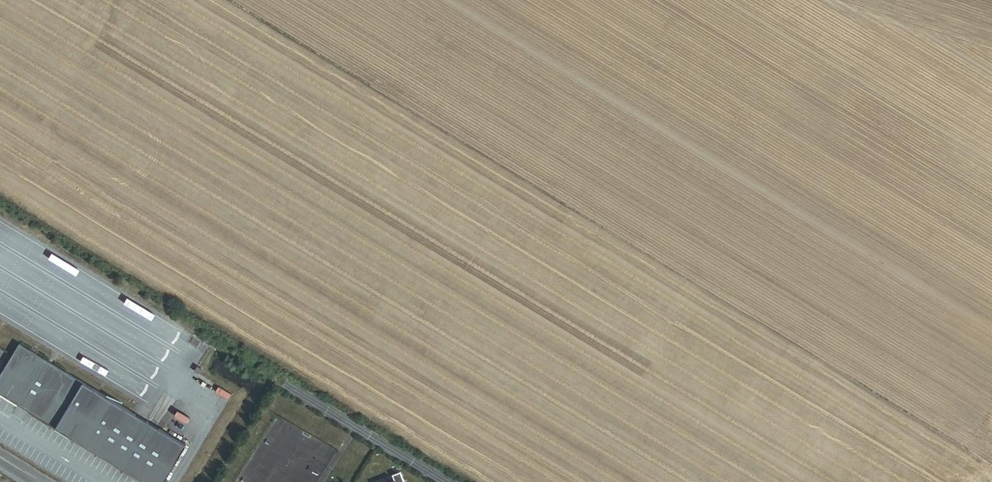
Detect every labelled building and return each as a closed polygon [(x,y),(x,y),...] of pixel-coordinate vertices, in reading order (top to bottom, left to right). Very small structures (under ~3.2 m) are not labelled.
[(0,378),(0,394),(146,481),(165,481),(186,447),(19,346),(0,378)] [(399,472),(392,475),(394,480),(390,481),(404,481),(399,472)]
